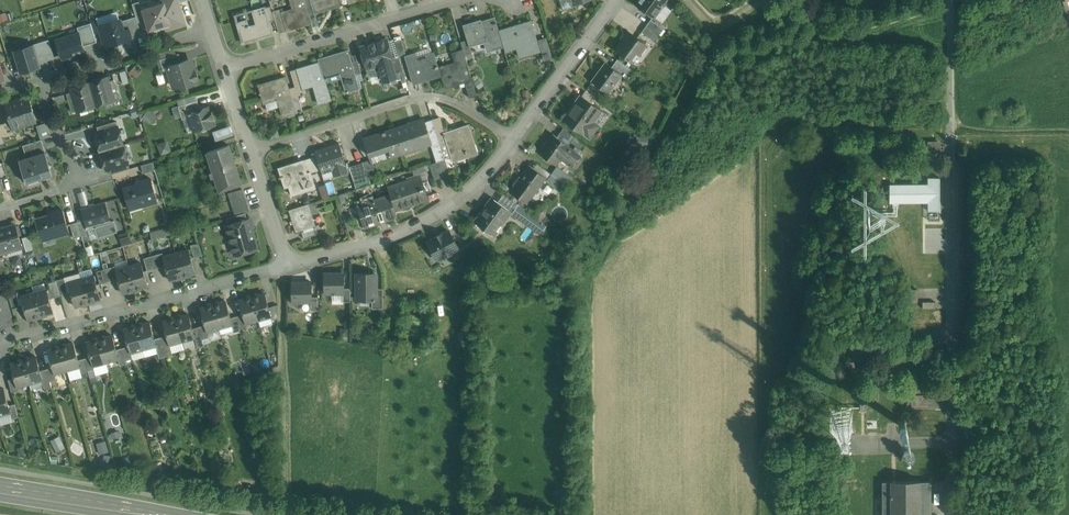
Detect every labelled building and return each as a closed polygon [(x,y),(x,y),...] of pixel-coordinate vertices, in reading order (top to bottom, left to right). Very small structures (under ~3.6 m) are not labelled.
[(141,7),(140,8),(144,20),(149,35),(185,24),(179,2),(178,0),(160,0),(160,1),(141,7)] [(282,12),(287,30),(303,26),(302,22),(310,20),(308,15),(304,0),(290,0),(293,9),(283,11),(282,12)] [(308,15),(315,13),(311,0),(304,0),(308,15)] [(315,13),(339,6),(337,0),(311,0),(315,13)] [(563,10),(574,7),(573,4),(586,0),(560,0),(563,10)] [(635,4),(654,18),(662,6),(664,8),(666,6),(663,4),(667,0),(638,0),(635,4)] [(132,3),(136,16),(138,22),(144,20),(140,8),(141,7),(139,1),(132,3)] [(271,5),(264,7),(265,11),(266,11),(269,22),(275,20),(272,10),(271,5)] [(282,8),(275,10),(274,9),(272,10),(275,20),(279,33),(287,30),(282,12),(283,11),(282,8)] [(265,11),(253,15),(256,24),(250,26),(249,25),(248,25),(247,19),(238,22),(236,15),(235,16),(243,43),(273,34),(269,22),(266,11),(265,11)] [(136,16),(121,21),(124,29),(129,28),(132,38),(142,35),(138,22),(136,16)] [(481,20),(463,25),(467,40),(469,47),(470,47),(486,42),(488,48),(502,44),(503,47),(504,47),(499,31),(495,17),(481,21),(481,20)] [(664,29),(651,19),(646,25),(659,35),(664,29)] [(124,29),(121,21),(113,23),(112,21),(99,25),(105,46),(132,38),(129,28),(124,29)] [(530,22),(499,31),(504,47),(505,52),(506,52),(505,49),(519,45),(522,55),(519,56),(519,57),(539,51),(530,22)] [(77,27),(79,32),(79,33),(83,46),(97,42),(91,23),(77,27)] [(646,25),(646,26),(641,32),(654,41),(659,35),(646,25)] [(79,33),(79,32),(56,40),(62,58),(85,51),(83,46),(79,33)] [(646,45),(628,32),(615,49),(633,63),(646,45)] [(49,39),(34,44),(40,62),(55,58),(49,39)] [(387,39),(360,46),(367,68),(379,64),(384,81),(396,77),(395,72),(391,59),(392,58),(387,41),(387,39)] [(399,56),(398,55),(393,39),(387,41),(392,58),(399,56)] [(402,40),(394,42),(398,55),(406,53),(402,40)] [(467,40),(461,42),(463,50),(465,55),(472,53),(470,47),(469,47),(467,40)] [(547,41),(540,43),(544,58),(551,55),(547,41)] [(40,62),(34,44),(13,50),(20,73),(41,67),(40,62)] [(348,50),(319,59),(320,63),(321,63),(326,83),(327,83),(342,78),(346,92),(347,92),(349,92),(349,91),(359,88),(355,74),(351,62),(349,56),(348,50)] [(463,50),(453,53),(456,62),(439,67),(441,76),(445,88),(466,82),(472,80),(465,55),(463,50)] [(434,52),(416,57),(415,53),(405,56),(413,84),(441,76),(439,67),(434,52)] [(179,53),(160,59),(163,70),(168,69),(168,68),(168,66),(169,66),(170,67),(182,64),(179,53)] [(403,70),(399,56),(392,58),(391,59),(395,72),(403,70)] [(631,70),(617,59),(611,67),(621,74),(621,75),(625,78),(631,70)] [(351,62),(355,74),(361,73),(357,60),(351,62)] [(182,64),(170,67),(169,66),(168,66),(168,68),(168,69),(171,80),(177,78),(181,84),(184,83),(185,86),(193,83),(192,81),(199,79),(196,71),(194,71),(191,61),(182,64)] [(312,64),(290,70),(295,86),(298,95),(302,94),(302,95),(304,94),(305,93),(303,87),(312,84),(319,103),(332,100),(327,83),(326,83),(321,63),(320,63),(313,66),(312,64)] [(611,67),(605,63),(592,81),(608,93),(608,92),(607,91),(613,84),(614,85),(615,83),(621,75),(621,74),(611,67)] [(135,66),(131,71),(137,77),(141,72),(135,66)] [(403,70),(395,72),(396,77),(397,81),(405,78),(403,70)] [(285,77),(259,84),(264,103),(278,99),(283,116),(296,112),(289,88),(285,77)] [(106,78),(89,83),(96,105),(104,103),(103,100),(111,97),(112,100),(113,100),(107,81),(106,78)] [(114,79),(107,81),(113,100),(119,98),(114,79)] [(472,80),(466,82),(466,84),(465,84),(469,98),(477,95),(472,80)] [(72,88),(73,91),(78,110),(79,110),(78,107),(86,104),(87,108),(96,105),(89,83),(72,88)] [(298,95),(295,86),(289,88),(296,112),(300,111),(300,112),(302,111),(301,111),(303,110),(298,95)] [(596,98),(586,90),(581,96),(591,104),(596,98)] [(78,110),(73,91),(66,93),(72,112),(78,110)] [(28,97),(20,99),(18,95),(14,97),(15,101),(5,104),(9,117),(11,121),(13,128),(15,133),(28,130),(26,124),(36,121),(28,97)] [(581,96),(564,119),(583,134),(584,133),(589,137),(597,126),(592,122),(600,110),(591,104),(581,96)] [(182,119),(189,116),(188,113),(200,109),(197,100),(178,106),(181,114),(182,119)] [(200,109),(188,113),(189,116),(194,131),(200,129),(203,131),(206,130),(207,127),(215,124),(209,106),(200,109)] [(187,134),(194,131),(189,116),(182,119),(187,134)] [(440,117),(432,119),(436,132),(444,130),(440,117)] [(411,123),(394,129),(402,153),(431,144),(431,143),(424,122),(423,119),(423,120),(411,124),(411,123)] [(431,143),(431,144),(432,147),(440,145),(436,132),(432,119),(424,122),(431,143)] [(15,134),(15,133),(13,128),(11,121),(7,122),(0,124),(0,138),(15,134)] [(116,121),(97,126),(99,133),(118,127),(116,121)] [(46,122),(37,125),(39,131),(41,139),(51,136),(46,122)] [(468,125),(445,133),(444,130),(436,132),(440,145),(445,159),(452,157),(466,152),(468,157),(477,153),(468,125)] [(99,133),(95,134),(96,134),(100,151),(123,145),(118,127),(99,133)] [(215,137),(230,134),(228,127),(214,130),(215,137)] [(575,137),(563,128),(556,137),(568,146),(575,137)] [(394,129),(364,138),(370,156),(389,150),(391,158),(402,154),(402,153),(394,129)] [(556,137),(553,134),(539,153),(555,164),(561,157),(571,165),(579,154),(569,147),(570,147),(568,146),(556,137)] [(33,156),(45,152),(41,139),(37,141),(23,145),(25,152),(31,151),(33,156)] [(157,142),(160,153),(171,150),(168,139),(157,142)] [(938,158),(938,141),(928,141),(928,159),(938,158)] [(339,143),(315,151),(316,156),(321,169),(321,171),(336,166),(338,175),(348,171),(339,143)] [(228,144),(207,151),(219,191),(241,183),(228,144)] [(123,145),(100,151),(105,168),(105,169),(109,168),(128,162),(123,145)] [(440,145),(432,147),(437,162),(445,159),(440,145)] [(33,156),(19,160),(26,183),(28,182),(29,185),(41,182),(40,179),(52,175),(50,168),(52,164),(49,162),(45,152),(33,156)] [(316,156),(302,160),(306,173),(310,172),(310,173),(321,169),(316,156)] [(371,159),(364,161),(369,176),(376,174),(371,159)] [(437,162),(429,164),(434,180),(450,175),(445,159),(437,162)] [(302,160),(278,168),(281,176),(279,176),(279,178),(282,177),(285,187),(289,186),(292,195),(315,187),(310,173),(310,172),(306,173),(302,160)] [(369,176),(364,161),(349,166),(353,181),(369,176)] [(128,162),(109,168),(110,174),(130,169),(128,162)] [(153,162),(141,165),(143,173),(155,170),(153,162)] [(545,178),(529,166),(511,191),(527,203),(545,178)] [(551,174),(566,185),(570,180),(555,169),(551,174)] [(566,185),(551,174),(546,181),(561,192),(566,185)] [(371,183),(369,176),(353,181),(356,188),(371,183)] [(417,177),(387,187),(390,194),(395,210),(427,199),(423,187),(424,187),(424,185),(421,186),(421,187),(420,188),(417,177)] [(142,183),(123,189),(129,210),(157,201),(150,178),(141,181),(142,183)] [(321,197),(328,195),(325,183),(318,185),(321,197)] [(243,189),(229,192),(229,193),(230,193),(237,214),(236,215),(245,213),(250,211),(243,189)] [(85,191),(79,193),(82,202),(87,200),(85,191)] [(390,194),(371,201),(372,203),(361,206),(365,216),(362,217),(365,227),(397,216),(395,210),(390,194)] [(510,211),(492,198),(475,221),(493,235),(510,211)] [(105,201),(81,208),(84,219),(87,229),(88,228),(88,227),(94,225),(98,237),(117,231),(114,220),(111,221),(105,201)] [(308,204),(289,210),(296,231),(315,225),(308,204)] [(531,214),(518,204),(511,214),(525,223),(531,214)] [(62,209),(53,212),(53,214),(35,219),(41,240),(42,240),(41,238),(53,234),(54,237),(69,232),(62,209)] [(350,212),(342,215),(347,229),(355,227),(350,212)] [(245,213),(236,215),(226,218),(228,224),(247,219),(245,213)] [(546,225),(531,214),(525,223),(535,231),(536,231),(540,234),(546,225)] [(84,219),(77,222),(82,236),(89,233),(88,228),(87,229),(84,219)] [(228,224),(226,225),(235,255),(257,248),(249,219),(247,219),(228,224)] [(77,222),(70,224),(74,238),(82,236),(77,222)] [(0,228),(0,254),(22,247),(15,224),(0,228)] [(172,227),(150,232),(152,239),(173,233),(172,227)] [(314,228),(302,232),(304,238),(316,234),(314,228)] [(449,231),(442,234),(441,233),(434,237),(434,238),(427,242),(435,257),(442,253),(445,258),(452,254),(451,252),(458,248),(449,231)] [(29,235),(22,238),(26,251),(33,249),(29,235)] [(128,235),(120,238),(122,245),(130,242),(128,235)] [(198,243),(191,245),(194,257),(202,255),(198,243)] [(188,249),(176,253),(182,276),(195,273),(188,249)] [(162,253),(151,256),(155,268),(165,265),(163,257),(164,256),(162,253)] [(164,256),(163,257),(165,265),(169,280),(182,276),(176,253),(164,256)] [(155,268),(151,256),(144,258),(147,270),(155,268)] [(141,263),(128,266),(135,289),(148,286),(141,263)] [(115,266),(104,269),(107,282),(118,278),(116,270),(116,269),(115,266)] [(116,269),(116,270),(118,278),(122,293),(135,289),(128,266),(116,269)] [(104,269),(96,271),(100,284),(107,282),(104,269)] [(343,288),(343,273),(324,273),(324,293),(343,293),(343,288)] [(376,274),(356,274),(357,299),(372,299),(376,299),(376,288),(376,274)] [(94,276),(81,279),(88,302),(100,299),(94,276)] [(64,278),(56,280),(60,295),(68,292),(64,278)] [(81,279),(68,283),(75,306),(88,302),(81,279)] [(60,295),(56,280),(48,282),(50,288),(47,289),(49,298),(60,295)] [(311,282),(292,282),(292,302),(310,301),(311,301),(311,297),(311,282)] [(382,288),(376,288),(376,299),(372,299),(372,308),(383,308),(382,288)] [(917,300),(917,288),(904,288),(904,301),(917,300)] [(47,289),(34,292),(40,315),(53,312),(49,298),(47,289)] [(34,292),(21,296),(28,319),(40,315),(34,292)] [(17,293),(9,295),(13,308),(20,306),(17,293)] [(264,293),(252,296),(258,319),(270,316),(271,316),(268,307),(264,293)] [(252,296),(239,300),(243,314),(246,323),(258,319),(252,296)] [(5,301),(0,303),(4,317),(10,316),(11,316),(6,300),(5,301)] [(230,318),(226,301),(213,304),(219,327),(232,324),(230,318)] [(213,304),(200,308),(205,325),(207,331),(219,327),(213,304)] [(278,304),(268,307),(271,316),(270,316),(272,320),(278,318),(278,304)] [(192,328),(188,314),(176,317),(182,341),(194,337),(195,337),(192,328)] [(243,314),(237,316),(240,328),(247,326),(246,323),(243,314)] [(240,328),(237,316),(230,318),(232,324),(233,330),(240,328)] [(182,341),(176,317),(163,321),(167,335),(169,344),(170,344),(182,341)] [(149,322),(137,325),(143,348),(155,345),(156,345),(154,339),(149,322)] [(137,325),(124,329),(129,346),(130,352),(131,352),(143,348),(137,325)] [(205,325),(199,326),(202,339),(209,337),(207,331),(205,325)] [(199,326),(192,328),(195,337),(194,337),(197,347),(204,345),(202,339),(199,326)] [(112,335),(99,338),(106,362),(118,358),(119,358),(116,349),(112,335)] [(167,335),(161,337),(166,356),(173,354),(170,344),(169,344),(167,335)] [(161,337),(154,339),(156,345),(155,345),(159,358),(166,356),(161,337)] [(99,338),(87,342),(91,356),(93,365),(94,365),(106,362),(99,338)] [(849,359),(849,360),(844,360),(845,365),(854,365),(854,360),(860,360),(859,340),(855,340),(855,344),(852,344),(852,359),(849,359)] [(73,343),(61,346),(67,370),(79,366),(80,366),(78,360),(73,343)] [(61,346),(48,350),(53,367),(54,373),(55,373),(67,370),(61,346)] [(129,346),(122,347),(126,360),(133,358),(131,352),(130,352),(129,346)] [(122,347),(116,349),(119,358),(118,358),(120,365),(127,363),(126,360),(122,347)] [(36,356),(23,360),(30,383),(42,380),(42,379),(40,370),(36,356)] [(91,356),(84,358),(88,371),(95,369),(94,365),(93,365),(91,356)] [(84,358),(78,360),(80,366),(79,366),(81,373),(88,371),(84,358)] [(23,360),(10,363),(14,377),(17,386),(30,383),(23,360)] [(53,367),(46,369),(50,381),(57,379),(55,373),(54,373),(53,367)] [(50,381),(46,369),(40,370),(42,379),(42,380),(45,389),(52,388),(50,381)] [(880,375),(865,375),(865,383),(880,383),(880,375)] [(14,377),(8,379),(12,392),(18,390),(17,386),(14,377)] [(0,389),(0,414),(10,412),(10,411),(8,405),(4,388),(0,389)] [(924,393),(911,393),(911,395),(907,395),(907,403),(911,403),(911,405),(911,406),(916,406),(917,406),(941,406),(942,405),(942,401),(943,401),(943,397),(942,397),(942,389),(941,388),(925,388),(924,389),(924,393)] [(15,403),(8,405),(10,411),(10,412),(11,418),(18,416),(15,403)] [(57,454),(66,449),(59,435),(50,439),(57,454)] [(891,478),(891,479),(882,479),(882,514),(930,514),(930,479),(919,479),(919,478),(891,478)]
